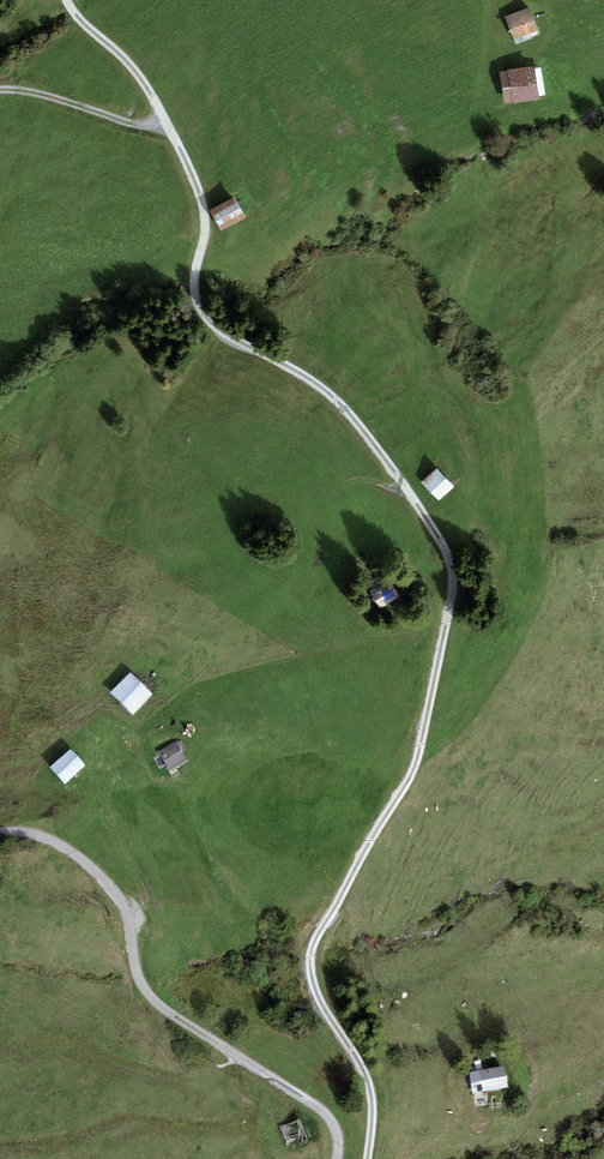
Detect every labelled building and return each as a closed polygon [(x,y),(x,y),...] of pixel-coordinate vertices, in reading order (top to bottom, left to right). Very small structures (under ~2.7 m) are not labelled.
[(531,11),(509,18),(516,40),(538,33),(531,11)] [(536,69),(505,73),(509,102),(540,98),(536,69)] [(236,200),(214,212),(224,231),(246,219),(236,200)] [(456,485),(440,469),(426,483),(443,499),(456,485)] [(374,594),(383,607),(399,597),(390,584),(374,594)] [(133,678),(116,695),(136,716),(153,699),(133,678)] [(180,746),(163,755),(172,772),(189,763),(180,746)] [(85,769),(73,755),(55,771),(67,785),(85,769)] [(505,1066),(470,1073),(474,1093),(509,1086),(505,1066)] [(297,1122),(281,1129),(290,1150),(306,1144),(297,1122)]
